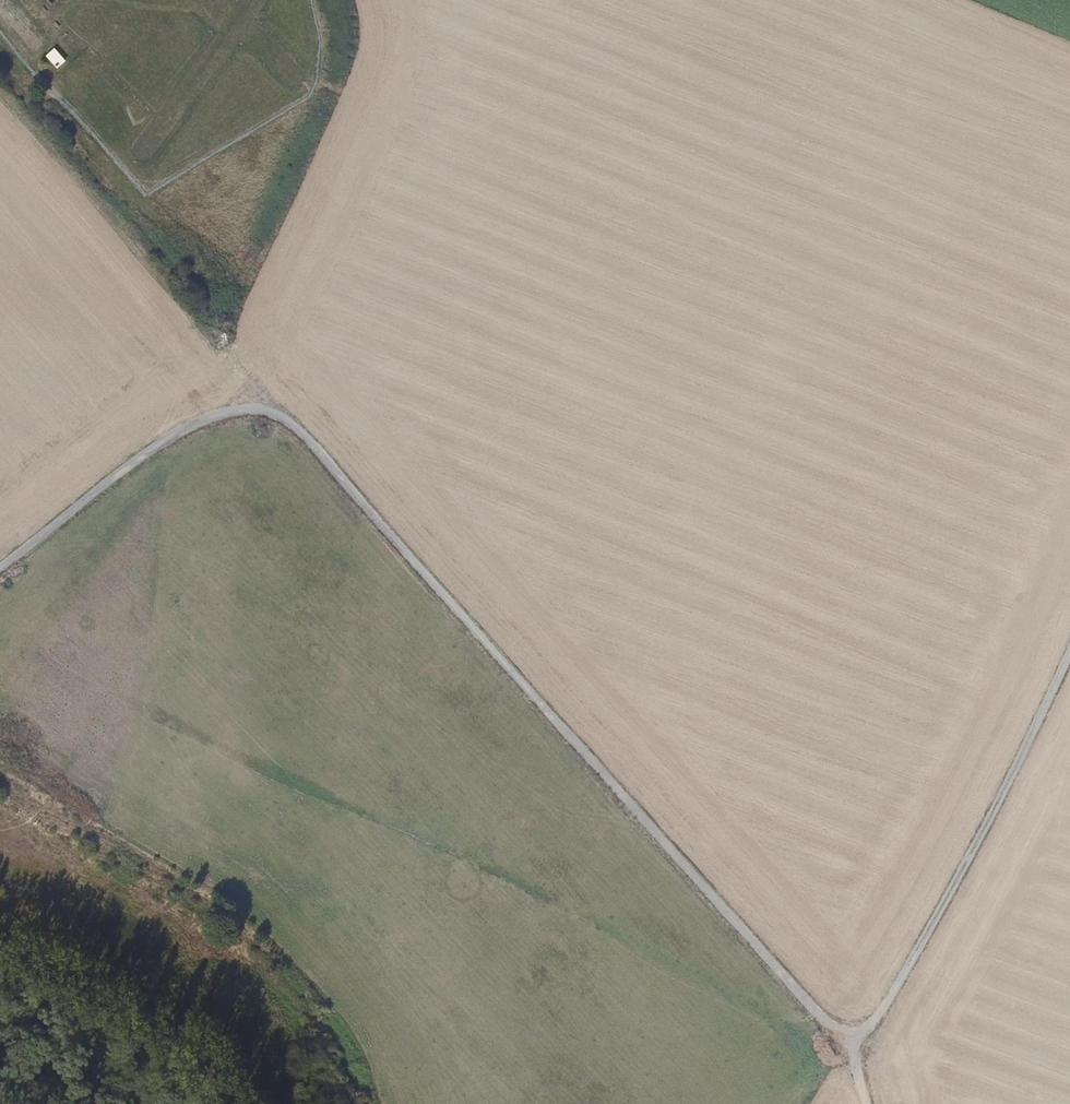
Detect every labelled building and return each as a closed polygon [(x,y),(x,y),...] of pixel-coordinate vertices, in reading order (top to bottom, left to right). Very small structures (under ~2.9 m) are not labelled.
[(46,56),(56,68),(65,61),(55,49),(46,56)]
